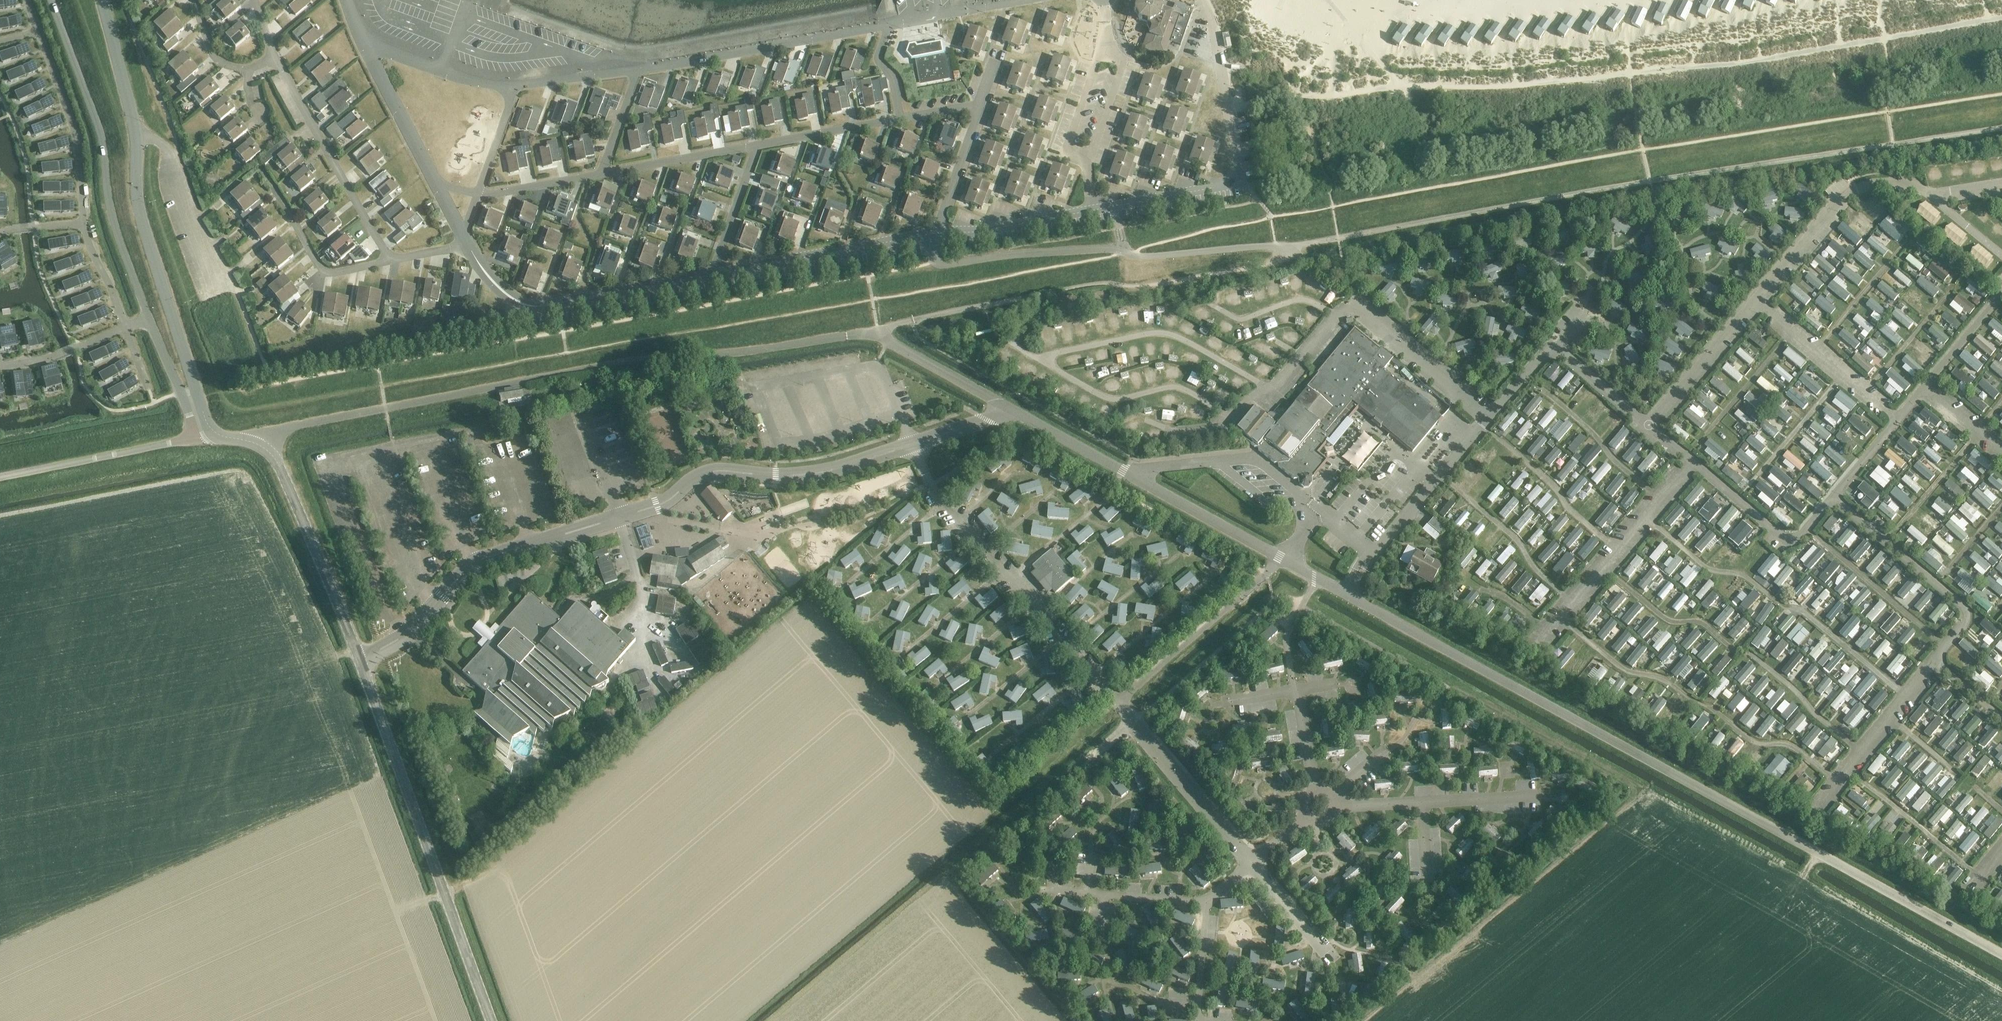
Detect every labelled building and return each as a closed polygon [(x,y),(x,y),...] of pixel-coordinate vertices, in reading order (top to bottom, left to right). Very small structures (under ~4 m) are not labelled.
[(15,7),(14,0),(0,0),(0,9),(15,7)] [(208,7),(213,13),(217,9),(226,20),(241,8),(234,0),(217,0),(208,7)] [(311,3),(309,0),(281,0),(280,1),(287,10),(289,8),(295,16),(311,3)] [(1144,49),(1157,54),(1158,50),(1164,53),(1168,42),(1180,46),(1191,15),(1187,14),(1173,9),(1172,12),(1164,10),(1159,0),(1137,0),(1134,10),(1139,21),(1148,24),(1146,25),(1148,28),(1149,30),(1151,31),(1144,49)] [(1706,19),(1715,1),(1712,0),(1706,0),(1698,15),(1706,19)] [(1722,11),(1729,14),(1737,0),(1727,0),(1722,11)] [(1743,8),(1751,11),(1756,0),(1747,0),(1743,8)] [(1685,2),(1677,18),(1685,22),(1693,6),(1685,2)] [(1175,3),(1173,8),(1185,12),(1187,7),(1175,3)] [(1654,22),(1662,26),(1670,8),(1662,4),(1654,22)] [(1640,9),(1632,25),(1640,28),(1648,13),(1640,9)] [(1618,11),(1606,27),(1613,32),(1625,16),(1618,11)] [(162,34),(177,21),(169,12),(154,26),(162,34)] [(1043,31),(1042,36),(1058,41),(1060,37),(1064,34),(1066,28),(1064,24),(1066,19),(1049,13),(1048,18),(1043,20),(1041,26),(1043,31)] [(1593,14),(1581,30),(1588,35),(1600,20),(1593,14)] [(0,21),(0,31),(20,26),(18,17),(0,21)] [(1568,17),(1557,33),(1564,38),(1575,22),(1568,17)] [(1544,20),(1532,36),(1539,41),(1551,25),(1544,20)] [(177,21),(162,34),(169,42),(163,47),(168,52),(179,43),(174,38),(184,29),(177,21)] [(1004,38),(1002,43),(1019,49),(1020,44),(1025,42),(1027,36),(1025,31),(1027,26),(1010,21),(1009,25),(1004,28),(1002,34),(1004,38)] [(308,48),(323,36),(317,28),(314,30),(307,22),(292,34),(300,43),(302,41),(308,48)] [(1519,22),(1508,38),(1515,43),(1526,27),(1519,22)] [(235,48),(250,36),(240,24),(226,36),(235,48)] [(1495,24),(1484,40),(1491,45),(1502,29),(1495,24)] [(1403,26),(1392,42),(1399,47),(1410,31),(1403,26)] [(1426,26),(1414,42),(1421,48),(1433,32),(1426,26)] [(1471,26),(1460,42),(1467,47),(1479,31),(1471,26)] [(1448,27),(1437,42),(1444,48),(1455,32),(1448,27)] [(964,46),(962,50),(979,56),(980,51),(985,49),(987,43),(985,38),(986,34),(970,28),(969,33),(964,35),(962,41),(964,46)] [(1222,35),(1225,49),(1231,48),(1229,34),(1222,35)] [(921,83),(947,79),(942,51),(936,43),(917,47),(915,45),(909,46),(906,53),(911,59),(917,58),(921,83)] [(0,54),(0,55),(3,63),(29,54),(26,45),(0,54)] [(859,71),(866,52),(857,49),(856,53),(848,50),(841,68),(849,71),(850,68),(859,71)] [(176,75),(191,62),(184,53),(168,67),(176,75)] [(333,79),(328,74),(335,68),(329,61),(326,63),(319,54),(305,67),(312,76),(314,74),(320,81),(318,82),(322,88),(333,79)] [(825,78),(832,58),(823,55),(822,59),(814,56),(808,74),(816,77),(817,75),(825,78)] [(1048,75),(1046,79),(1063,85),(1064,80),(1069,78),(1071,72),(1069,67),(1071,63),(1054,57),(1053,62),(1048,64),(1046,70),(1048,75)] [(792,84),(799,65),(790,61),(788,65),(781,62),(774,80),(782,83),(783,81),(792,84)] [(191,62),(176,75),(183,83),(177,89),(181,94),(197,81),(192,76),(198,70),(191,62)] [(32,63),(7,74),(11,82),(36,72),(32,63)] [(36,67),(40,79),(50,75),(46,64),(36,67)] [(1009,82),(1007,87),(1023,92),(1025,88),(1029,86),(1032,79),(1029,75),(1031,70),(1015,64),(1013,69),(1009,71),(1006,77),(1009,82)] [(758,90),(765,71),(756,67),(755,71),(747,69),(741,86),(749,89),(750,87),(758,90)] [(1178,89),(1176,93),(1192,99),(1194,94),(1199,92),(1201,86),(1199,82),(1200,77),(1184,71),(1182,76),(1178,78),(1176,84),(1178,89)] [(851,80),(855,79),(854,72),(841,74),(843,82),(851,80)] [(724,96),(732,77),(723,74),(721,78),(713,75),(707,93),(715,96),(716,93),(724,96)] [(1139,93),(1137,98),(1154,104),(1155,99),(1160,97),(1162,91),(1160,86),(1161,81),(1145,76),(1143,80),(1139,83),(1137,89),(1139,93)] [(190,95),(203,110),(212,102),(210,99),(219,90),(210,79),(190,95)] [(352,98),(346,90),(347,89),(340,80),(322,95),(320,94),(311,101),(321,113),(330,105),(329,104),(331,103),(336,110),(334,112),(338,116),(349,107),(345,103),(352,98)] [(691,102),(698,83),(689,80),(687,84),(680,81),(673,99),(681,102),(682,99),(691,102)] [(853,91),(851,80),(844,82),(845,88),(836,90),(837,94),(829,96),(832,114),(841,113),(840,110),(849,109),(847,95),(853,94),(853,91)] [(883,102),(881,92),(887,90),(885,80),(878,82),(870,84),(870,81),(861,83),(866,108),(874,107),(874,104),(883,102)] [(40,81),(16,93),(20,101),(44,89),(40,81)] [(52,96),(58,94),(53,83),(48,85),(52,96)] [(657,109),(664,89),(655,86),(654,90),(646,87),(640,105),(648,108),(649,106),(657,109)] [(613,99),(605,96),(606,93),(595,89),(589,104),(592,105),(588,114),(597,117),(598,115),(606,118),(610,108),(616,110),(620,99),(613,97),(613,99)] [(807,116),(816,115),(812,94),(803,96),(803,100),(795,102),(799,121),(808,119),(807,116)] [(49,98),(24,110),(28,119),(53,106),(49,98)] [(221,122),(235,109),(226,98),(211,110),(221,122)] [(1033,116),(1032,120),(1048,126),(1050,122),(1054,119),(1057,113),(1054,108),(1056,104),(1040,98),(1038,103),(1033,105),(1031,111),(1033,116)] [(749,127),(746,112),(753,111),(751,99),(744,100),(745,107),(736,109),(737,113),(729,114),(732,133),(741,131),(740,129),(749,127)] [(774,123),(782,121),(779,101),(770,102),(770,107),(762,108),(765,127),(774,125),(774,123)] [(570,125),(577,105),(568,102),(567,106),(559,103),(552,121),(561,124),(562,122),(570,125)] [(695,120),(699,139),(707,138),(707,135),(716,133),(713,120),(720,118),(718,105),(710,106),(712,113),(702,115),(703,119),(695,120)] [(1016,111),(1000,106),(998,110),(994,113),(992,119),(994,123),(992,128),(1008,134),(1010,129),(1015,127),(1017,121),(1015,116),(1016,111)] [(535,131),(542,112),(533,109),(532,113),(524,110),(517,128),(526,131),(527,128),(535,131)] [(1165,126),(1163,131),(1179,137),(1181,132),(1186,130),(1188,124),(1186,119),(1187,114),(1171,109),(1169,113),(1165,116),(1162,122),(1165,126)] [(682,140),(680,125),(686,124),(684,111),(677,112),(678,119),(669,121),(670,125),(662,127),(665,145),(674,144),(673,141),(682,140)] [(352,140),(368,127),(361,120),(359,122),(352,113),(337,126),(335,123),(326,131),(335,141),(337,141),(346,133),(352,140)] [(951,116),(949,121),(958,124),(960,119),(951,116)] [(1125,134),(1123,138),(1139,144),(1141,139),(1146,137),(1148,131),(1146,127),(1147,122),(1131,116),(1129,121),(1125,123),(1122,129),(1125,134)] [(58,117),(32,128),(36,136),(61,126),(58,117)] [(646,132),(653,131),(651,117),(643,118),(644,126),(636,127),(636,131),(628,133),(632,151),(640,150),(640,147),(649,146),(646,132)] [(233,143),(248,131),(238,120),(229,127),(226,124),(215,133),(218,136),(224,132),(233,143)] [(957,133),(957,132),(959,126),(947,122),(946,125),(941,123),(937,134),(942,136),(939,144),(952,148),(957,133)] [(545,127),(542,135),(547,136),(558,134),(557,131),(545,127)] [(913,155),(918,140),(906,136),(907,132),(902,131),(898,141),(896,140),(893,148),(913,155)] [(528,132),(520,134),(521,141),(529,139),(528,132)] [(585,157),(594,156),(590,136),(581,137),(581,142),(573,143),(577,162),(585,160),(585,157)] [(1020,153),(1018,158),(1035,164),(1036,159),(1041,157),(1043,151),(1041,146),(1043,141),(1026,136),(1025,140),(1020,142),(1018,149),(1020,153)] [(65,138),(39,146),(41,155),(68,148),(65,138)] [(873,163),(879,147),(866,143),(868,140),(863,138),(859,149),(863,150),(860,158),(873,163)] [(1191,157),(1190,161),(1206,167),(1208,162),(1212,160),(1214,154),(1212,150),(1214,145),(1198,139),(1196,144),(1191,146),(1189,152),(1191,157)] [(527,168),(524,154),(531,153),(529,140),(522,141),(523,148),(514,150),(515,154),(507,155),(510,174),(519,172),(518,170),(527,168)] [(246,165),(260,152),(251,141),(236,153),(246,165)] [(552,164),(560,162),(557,142),(547,144),(548,148),(540,149),(543,168),(552,166),(552,164)] [(380,168),(376,163),(383,157),(377,149),(374,152),(368,143),(353,155),(360,164),(362,163),(368,169),(366,171),(370,176),(380,168)] [(980,161),(979,165),(995,171),(997,166),(1001,164),(1003,158),(1001,154),(1003,149),(987,143),(985,148),(980,150),(978,156),(980,161)] [(260,160),(265,165),(282,151),(277,146),(260,160)] [(292,146),(278,158),(291,174),(304,163),(301,159),(302,158),(292,146)] [(829,171),(835,155),(822,151),(824,148),(818,146),(815,156),(812,155),(810,164),(829,171)] [(945,146),(942,153),(952,157),(954,149),(945,146)] [(1151,164),(1150,169),(1166,174),(1168,170),(1172,168),(1175,161),(1172,157),(1174,152),(1158,146),(1156,151),(1151,153),(1149,159),(1151,164)] [(790,178),(795,163),(783,158),(784,155),(779,153),(775,164),(773,163),(770,171),(790,178)] [(1112,171),(1110,176),(1126,182),(1128,177),(1132,175),(1135,169),(1132,164),(1134,159),(1118,154),(1116,158),(1111,161),(1109,167),(1112,171)] [(734,157),(732,163),(739,165),(741,159),(734,157)] [(934,183),(939,167),(927,163),(928,160),(923,158),(919,168),(917,168),(914,176),(934,183)] [(70,161),(42,165),(44,174),(71,171),(70,161)] [(315,180),(306,169),(302,165),(287,177),(301,192),(315,180)] [(728,189),(734,174),(721,170),(723,167),(717,165),(714,175),(712,174),(709,183),(728,189)] [(894,190),(900,175),(888,170),(889,167),(884,165),(880,176),(878,175),(875,183),(894,190)] [(1047,183),(1045,188),(1061,193),(1063,189),(1068,187),(1070,180),(1068,176),(1069,171),(1053,165),(1051,170),(1047,172),(1045,178),(1047,183)] [(689,197),(694,181),(682,177),(683,174),(678,172),(675,182),(672,181),(669,190),(689,197)] [(388,197),(399,187),(393,179),(390,181),(383,173),(368,185),(376,194),(378,192),(384,200),(388,197)] [(1007,191),(1005,195),(1021,201),(1023,196),(1028,194),(1030,188),(1028,183),(1029,179),(1013,173),(1011,178),(1007,180),(1004,186),(1007,191)] [(1872,173),(1856,176),(1859,187),(1875,183),(1872,173)] [(208,175),(205,186),(211,188),(212,186),(214,187),(216,177),(208,175)] [(771,189),(777,191),(780,182),(763,176),(760,184),(771,188),(771,189)] [(650,204),(655,188),(643,184),(644,181),(639,179),(635,189),(633,189),(630,197),(650,204)] [(811,206),(817,190),(804,186),(805,183),(800,181),(797,191),(794,190),(791,199),(811,206)] [(967,198),(965,203),(982,209),(983,204),(988,202),(990,196),(988,191),(989,186),(973,181),(972,185),(967,187),(965,194),(967,198)] [(71,183),(44,184),(44,194),(72,193),(71,183)] [(1816,198),(1802,183),(1796,189),(1810,204),(1816,198)] [(238,205),(253,192),(246,184),(230,196),(238,205)] [(608,215),(615,196),(617,190),(604,185),(603,188),(599,187),(595,197),(593,196),(590,204),(601,208),(599,214),(608,217),(608,218),(612,219),(613,217),(608,215)] [(769,220),(777,197),(765,193),(766,190),(761,188),(757,199),(762,200),(759,208),(763,210),(761,217),(769,220)] [(314,215),(329,203),(319,191),(304,204),(314,215)] [(916,221),(922,202),(910,198),(911,194),(905,191),(899,210),(904,212),(903,216),(916,221)] [(253,192),(238,205),(245,214),(241,217),(243,220),(244,221),(260,207),(264,204),(260,199),(259,199),(253,192)] [(1779,201),(1778,192),(1758,196),(1759,205),(1779,201)] [(555,195),(551,205),(549,204),(546,212),(566,219),(571,204),(566,202),(568,196),(561,194),(560,196),(555,195)] [(1745,214),(1750,207),(1734,195),(1729,202),(1745,214)] [(393,201),(389,196),(380,203),(384,208),(393,201)] [(1882,217),(1889,208),(1874,196),(1871,201),(1874,203),(1871,207),(1882,217)] [(217,209),(223,204),(222,204),(224,202),(221,198),(219,200),(219,199),(212,204),(217,209)] [(710,224),(716,209),(704,204),(705,201),(700,199),(696,210),(694,209),(691,217),(710,224)] [(875,228),(882,210),(869,205),(871,201),(865,199),(858,218),(864,220),(862,224),(875,228)] [(531,231),(538,210),(526,206),(527,203),(522,201),(518,212),(522,213),(520,221),(525,223),(524,228),(531,231)] [(828,201),(820,225),(825,227),(824,231),(837,235),(843,217),(843,216),(846,207),(828,201)] [(72,203),(44,204),(45,213),(72,212),(72,203)] [(417,215),(415,217),(409,209),(406,211),(399,203),(384,215),(392,224),(394,222),(400,229),(407,224),(413,231),(423,223),(417,215)] [(1722,218),(1725,210),(1706,204),(1703,212),(1722,218)] [(1695,223),(1684,206),(1677,211),(1688,227),(1695,223)] [(265,212),(260,207),(244,221),(243,220),(240,223),(243,227),(247,224),(254,233),(270,220),(263,213),(265,212)] [(671,231),(677,216),(664,212),(665,208),(660,207),(657,217),(654,216),(652,225),(671,231)] [(497,232),(502,217),(490,213),(491,209),(486,208),(482,218),(487,220),(484,228),(497,232)] [(1806,211),(1786,208),(1785,217),(1805,219),(1806,211)] [(321,222),(330,215),(328,211),(318,220),(321,222)] [(1875,225),(1860,212),(1856,216),(1860,219),(1856,223),(1868,233),(1875,225)] [(792,244),(798,225),(792,223),(794,217),(782,213),(775,233),(780,235),(779,239),(792,244)] [(1891,213),(1888,217),(1893,221),(1897,217),(1891,213)] [(327,238),(342,226),(332,214),(318,226),(327,238)] [(632,239),(637,223),(625,219),(626,216),(621,214),(618,224),(615,223),(612,232),(632,239)] [(2001,228),(2001,216),(2000,215),(1994,223),(2001,229),(2001,228)] [(1631,229),(1615,217),(1610,224),(1626,236),(1631,229)] [(562,225),(569,228),(571,222),(564,219),(562,225)] [(270,220),(254,233),(261,242),(277,229),(270,220)] [(1903,236),(1885,221),(1880,228),(1897,243),(1903,236)] [(752,251),(759,232),(747,228),(748,224),(742,222),(735,241),(741,243),(740,246),(752,251)] [(1790,235),(1774,223),(1769,230),(1785,242),(1790,235)] [(1862,241),(1843,224),(1837,230),(1856,247),(1862,241)] [(556,253),(562,237),(550,233),(551,230),(546,228),(542,238),(546,240),(544,248),(556,253)] [(1574,237),(1572,230),(1552,234),(1554,241),(1574,237)] [(372,232),(364,236),(369,247),(377,243),(372,232)] [(397,244),(406,237),(402,232),(393,240),(397,244)] [(691,262),(700,237),(688,232),(687,235),(681,233),(674,252),(680,254),(679,258),(691,262)] [(526,244),(530,235),(524,233),(521,241),(526,244)] [(520,260),(517,259),(523,244),(511,240),(512,237),(507,235),(503,246),(501,245),(498,253),(510,257),(507,264),(517,268),(520,260)] [(1661,253),(1653,235),(1645,239),(1653,257),(1661,253)] [(8,236),(8,248),(16,248),(16,236),(8,236)] [(1533,245),(1531,236),(1512,240),(1513,248),(1533,245)] [(76,237),(49,242),(51,251),(78,246),(76,237)] [(341,260),(355,248),(346,237),(331,249),(341,260)] [(1889,251),(1872,237),(1867,243),(1884,257),(1889,251)] [(1938,252),(1922,238),(1916,244),(1932,258),(1938,252)] [(271,261),(286,248),(279,239),(264,252),(271,261)] [(1740,249),(1722,239),(1718,247),(1736,256),(1740,249)] [(659,246),(648,242),(642,240),(635,259),(641,261),(639,265),(652,269),(659,251),(658,250),(659,247),(659,246)] [(1849,255),(1833,242),(1828,247),(1837,255),(1835,258),(1841,264),(1849,255)] [(1,267),(14,259),(4,243),(0,246),(0,266),(1,267)] [(1478,256),(1498,252),(1496,244),(1476,248),(1478,256)] [(1601,253),(1600,244),(1580,245),(1581,254),(1601,253)] [(1773,258),(1758,245),(1752,251),(1767,265),(1773,258)] [(1712,254),(1709,246),(1690,251),(1692,260),(1712,254)] [(1849,246),(1846,250),(1851,255),(1855,250),(1849,246)] [(369,257),(361,247),(350,257),(355,262),(366,260),(369,257)] [(614,276),(620,258),(608,254),(610,249),(603,247),(597,266),(602,268),(601,272),(614,276)] [(286,248),(271,261),(278,269),(294,256),(286,248)] [(1465,259),(1463,250),(1443,253),(1445,262),(1465,259)] [(1875,266),(1858,252),(1854,258),(1871,272),(1875,266)] [(1987,253),(1981,260),(1987,267),(1994,260),(1987,253)] [(576,283),(582,265),(570,261),(571,256),(565,254),(559,273),(564,275),(563,279),(576,283)] [(80,255),(54,265),(58,274),(84,264),(80,255)] [(1433,264),(1431,255),(1411,259),(1413,268),(1433,264)] [(1835,271),(1819,256),(1814,263),(1830,277),(1835,271)] [(1924,267),(1910,256),(1906,261),(1920,272),(1924,267)] [(1565,257),(1545,259),(1546,268),(1566,266),(1565,257)] [(1834,259),(1830,262),(1836,267),(1839,263),(1834,259)] [(537,291),(543,272),(531,268),(533,264),(526,261),(520,280),(525,282),(524,286),(537,291)] [(1399,270),(1397,262),(1378,265),(1380,273),(1399,270)] [(1535,278),(1523,263),(1516,268),(1528,283),(1535,278)] [(1950,276),(1934,263),(1928,269),(1944,283),(1950,276)] [(1502,272),(1499,264),(1479,271),(1482,279),(1502,272)] [(1750,285),(1746,265),(1737,267),(1741,287),(1750,285)] [(1644,285),(1648,277),(1630,268),(1626,276),(1644,285)] [(1863,281),(1846,268),(1841,274),(1858,288),(1863,281)] [(1911,283),(1897,272),(1893,276),(1907,288),(1911,283)] [(88,273),(63,283),(66,292),(92,282),(88,273)] [(1824,286),(1811,274),(1805,279),(1819,291),(1824,286)] [(276,298),(291,285),(284,276),(268,289),(276,298)] [(449,279),(447,292),(452,293),(452,295),(466,297),(466,301),(473,302),(474,292),(475,288),(469,287),(470,278),(455,276),(455,279),(449,279)] [(299,282),(303,288),(311,284),(308,277),(299,282)] [(264,278),(256,285),(261,290),(268,284),(264,278)] [(1939,293),(1921,278),(1916,284),(1934,298),(1939,293)] [(1990,293),(1971,278),(1967,284),(1986,299),(1990,293)] [(1429,292),(1431,283),(1411,279),(1409,287),(1429,292)] [(420,292),(417,306),(422,307),(423,300),(438,302),(441,284),(427,281),(424,293),(420,292)] [(1571,292),(1571,283),(1551,282),(1551,291),(1571,292)] [(1850,296),(1833,282),(1828,288),(1845,302),(1850,296)] [(1899,296),(1882,282),(1878,288),(1895,302),(1899,296)] [(401,305),(404,285),(393,283),(391,297),(390,303),(401,305)] [(1396,289),(1389,283),(1375,299),(1382,304),(1396,289)] [(1725,293),(1706,283),(1702,290),(1721,300),(1725,293)] [(283,312),(291,306),(288,302),(298,294),(291,285),(276,298),(283,307),(280,309),(283,312)] [(404,285),(401,305),(412,307),(415,287),(404,285)] [(1811,300),(1794,285),(1788,292),(1805,307),(1811,300)] [(1518,297),(1518,289),(1498,288),(1498,297),(1518,297)] [(367,311),(371,291),(359,289),(356,309),(367,311)] [(99,290),(73,300),(76,309),(102,299),(99,290)] [(371,291),(367,311),(378,313),(382,293),(371,291)] [(334,317),(337,297),(326,295),(323,315),(334,317)] [(1437,304),(1457,305),(1457,296),(1437,295),(1437,304)] [(1975,309),(1959,296),(1953,303),(1969,316),(1975,309)] [(337,297),(334,317),(345,319),(348,299),(337,297)] [(1836,310),(1820,297),(1815,303),(1831,316),(1836,310)] [(1630,309),(1612,299),(1608,307),(1626,317),(1630,309)] [(1675,301),(1655,299),(1655,308),(1675,309),(1675,301)] [(1887,313),(1871,301),(1866,307),(1882,319),(1887,313)] [(283,312),(289,317),(288,318),(300,327),(312,312),(300,303),(295,309),(291,306),(283,312)] [(1542,313),(1524,303),(1520,312),(1538,321),(1542,313)] [(105,308),(79,319),(83,327),(108,317),(105,308)] [(1914,325),(1897,310),(1892,316),(1908,331),(1914,325)] [(1962,326),(1946,312),(1941,318),(1957,332),(1962,326)] [(1822,327),(1808,315),(1804,320),(1818,332),(1822,327)] [(1874,329),(1858,316),(1853,322),(1869,335),(1874,329)] [(1439,323),(1432,317),(1419,332),(1425,338),(1439,323)] [(1183,328),(1188,330),(1192,320),(1187,318),(1183,328)] [(1494,320),(1486,319),(1482,339),(1491,341),(1494,320)] [(1695,333),(1679,320),(1674,326),(1689,339),(1695,333)] [(43,339),(38,321),(22,325),(28,343),(43,339)] [(1993,321),(1988,327),(2001,339),(2001,328),(1993,321)] [(1240,333),(1246,335),(1250,324),(1245,322),(1240,333)] [(1527,333),(1509,324),(1505,332),(1523,341),(1527,333)] [(1645,341),(1649,334),(1631,325),(1627,332),(1645,341)] [(1298,326),(1290,336),(1296,341),(1305,331),(1298,326)] [(1903,341),(1885,326),(1880,332),(1897,347),(1903,341)] [(1949,341),(1934,327),(1929,332),(1944,347),(1949,341)] [(13,328),(0,331),(0,343),(1,349),(17,346),(13,328)] [(1268,418),(1254,405),(1235,428),(1239,431),(1239,434),(1255,447),(1258,447),(1258,450),(1275,464),(1278,463),(1278,467),(1294,480),(1297,479),(1298,478),(1299,479),(1299,484),(1303,488),(1309,487),(1312,483),(1312,478),(1326,461),(1317,453),(1341,424),(1342,426),(1358,407),(1413,453),(1442,418),(1384,370),(1394,359),(1381,348),(1380,350),(1355,329),(1318,373),(1319,374),(1306,389),(1307,389),(1280,422),(1273,416),(1269,416),(1268,418)] [(1860,345),(1844,331),(1839,336),(1855,351),(1860,345)] [(1212,333),(1208,341),(1217,346),(1222,337),(1212,333)] [(1767,345),(1753,333),(1747,339),(1762,351),(1767,345)] [(1996,351),(1980,337),(1974,343),(1991,357),(1996,351)] [(1475,348),(1473,340),(1454,345),(1456,354),(1475,348)] [(1685,351),(1668,340),(1663,347),(1680,358),(1685,351)] [(1888,356),(1871,341),(1867,345),(1883,360),(1888,356)] [(1937,356),(1921,342),(1916,347),(1933,361),(1937,356)] [(116,343),(91,355),(95,363),(120,352),(116,343)] [(1643,362),(1631,346),(1624,351),(1636,367),(1643,362)] [(1611,354),(1593,347),(1590,355),(1609,362),(1611,354)] [(1754,362),(1739,349),(1735,353),(1749,367),(1754,362)] [(1807,364),(1789,349),(1783,356),(1801,371),(1807,364)] [(1983,367),(1965,352),(1960,358),(1978,373),(1983,367)] [(1874,369),(1857,355),(1852,361),(1869,375),(1874,369)] [(1495,365),(1514,365),(1514,356),(1495,356),(1495,365)] [(1923,371),(1908,357),(1902,362),(1918,377),(1923,371)] [(124,360),(100,374),(105,382),(129,369),(124,360)] [(1675,368),(1657,360),(1653,368),(1672,376),(1675,368)] [(1400,361),(1396,365),(1406,373),(1409,370),(1400,361)] [(1559,368),(1553,363),(1543,376),(1549,381),(1559,368)] [(1995,363),(1990,369),(2001,378),(2001,369),(1995,363)] [(1743,378),(1727,364),(1722,370),(1738,384),(1743,378)] [(1793,380),(1778,366),(1773,371),(1789,385),(1793,380)] [(41,370),(46,388),(54,386),(55,388),(62,386),(57,368),(51,369),(50,368),(41,370)] [(1910,387),(1891,370),(1886,377),(1905,393),(1910,387)] [(1973,383),(1956,370),(1951,376),(1967,390),(1973,383)] [(31,391),(29,372),(13,374),(16,393),(31,391)] [(1235,372),(1232,381),(1241,383),(1244,375),(1235,372)] [(1573,378),(1568,374),(1557,387),(1562,392),(1573,378)] [(1823,390),(1804,375),(1799,382),(1817,397),(1823,390)] [(133,378),(109,391),(114,400),(138,386),(133,378)] [(1779,393),(1762,378),(1757,384),(1774,399),(1779,393)] [(584,382),(586,389),(602,386),(600,379),(584,382)] [(1581,402),(1592,391),(1588,386),(1591,383),(1587,379),(1573,393),(1581,402)] [(1731,392),(1714,379),(1710,384),(1726,398),(1731,392)] [(2000,395),(1982,380),(1977,386),(1995,401),(2000,395)] [(1780,382),(1777,385),(1783,390),(1786,387),(1780,382)] [(1705,387),(1701,391),(1706,395),(1710,391),(1705,387)] [(502,403),(530,398),(529,389),(521,390),(521,389),(500,392),(502,403)] [(1808,405),(1791,390),(1786,396),(1803,411),(1808,405)] [(1449,391),(1445,395),(1454,403),(1458,399),(1449,391)] [(1587,407),(1597,416),(1602,411),(1599,409),(1608,398),(1600,391),(1587,407)] [(1857,406),(1840,393),(1834,400),(1851,413),(1857,406)] [(1766,409),(1749,394),(1744,400),(1761,415),(1766,409)] [(1987,409),(1970,394),(1966,400),(1983,414),(1987,409)] [(1717,409),(1702,395),(1697,401),(1712,414),(1717,409)] [(1529,419),(1542,402),(1536,397),(1522,414),(1529,419)] [(1607,406),(1603,411),(1606,414),(1611,409),(1607,406)] [(1791,418),(1777,406),(1772,412),(1786,424),(1791,418)] [(1841,420),(1827,408),(1823,413),(1837,425),(1841,420)] [(1557,415),(1551,410),(1538,426),(1543,431),(1557,415)] [(1706,424),(1688,410),(1683,416),(1701,430),(1706,424)] [(1941,423),(1925,410),(1920,416),(1936,429),(1941,423)] [(1517,416),(1511,411),(1498,428),(1503,433),(1517,416)] [(1754,425),(1739,411),(1734,416),(1750,429),(1754,425)] [(1871,432),(1853,418),(1848,424),(1866,438),(1871,432)] [(1792,433),(1800,424),(1795,419),(1787,428),(1792,433)] [(1779,433),(1765,421),(1760,427),(1774,440),(1779,433)] [(1572,427),(1566,422),(1552,438),(1558,443),(1572,427)] [(1532,427),(1527,423),(1516,437),(1521,441),(1532,427)] [(1831,437),(1815,423),(1810,429),(1826,443),(1831,437)] [(1929,437),(1914,424),(1908,430),(1924,444),(1929,437)] [(1689,437),(1675,426),(1671,431),(1685,442),(1689,437)] [(1630,434),(1624,429),(1609,447),(1615,452),(1630,434)] [(1743,429),(1739,433),(1744,438),(1749,433),(1743,429)] [(1364,433),(1343,459),(1358,471),(1379,445),(1364,433)] [(1840,433),(1835,439),(1852,452),(1857,447),(1840,433)] [(1957,448),(1940,434),(1935,440),(1952,454),(1957,448)] [(1586,440),(1580,436),(1567,451),(1573,456),(1586,440)] [(1547,442),(1541,437),(1527,453),(1533,458),(1547,442)] [(1766,449),(1752,437),(1746,443),(1761,455),(1766,449)] [(1918,452),(1902,438),(1897,445),(1913,458),(1918,452)] [(1728,456),(1710,440),(1704,447),(1722,462),(1728,456)] [(1818,451),(1804,440),(1800,445),(1814,457),(1818,451)] [(1644,447),(1638,441),(1623,460),(1630,465),(1644,447)] [(1488,461),(1500,448),(1496,444),(1484,457),(1488,461)] [(1602,452),(1596,447),(1580,464),(1587,469),(1602,452)] [(1846,462),(1829,447),(1824,453),(1841,468),(1846,462)] [(1561,454),(1555,449),(1544,462),(1550,467),(1561,454)] [(1941,461),(1927,449),(1924,454),(1938,465),(1941,461)] [(1046,462),(1026,450),(1020,460),(1032,467),(1029,472),(1037,477),(1046,462)] [(1002,451),(985,466),(992,474),(1002,466),(1006,471),(1014,464),(1002,451)] [(1758,466),(1741,451),(1735,457),(1752,472),(1758,466)] [(1906,465),(1889,451),(1884,457),(1901,471),(1906,465)] [(1992,464),(1976,451),(1971,458),(1986,471),(1992,464)] [(1390,472),(1387,469),(1399,456),(1395,453),(1376,473),(1381,477),(1384,474),(1386,476),(1390,472)] [(1805,467),(1788,453),(1783,458),(1800,473),(1805,467)] [(1576,454),(1573,458),(1577,462),(1581,458),(1576,454)] [(1658,459),(1652,454),(1638,471),(1644,475),(1658,459)] [(1576,466),(1571,461),(1556,478),(1562,483),(1576,466)] [(1719,461),(1715,466),(1719,469),(1723,464),(1719,461)] [(1394,470),(1403,476),(1409,468),(1400,462),(1394,470)] [(1475,467),(1470,463),(1459,475),(1464,480),(1475,467)] [(1832,478),(1816,463),(1811,469),(1827,484),(1832,478)] [(1612,469),(1606,464),(1591,481),(1597,486),(1612,469)] [(1931,475),(1918,464),(1914,469),(1927,480),(1931,475)] [(1074,478),(1054,466),(1049,475),(1060,482),(1057,487),(1065,492),(1074,478)] [(1744,481),(1727,467),(1722,473),(1738,487),(1744,481)] [(1980,467),(1977,470),(1984,477),(1987,473),(1980,467)] [(1792,482),(1776,468),(1769,475),(1786,489),(1792,482)] [(1892,480),(1878,468),(1870,478),(1884,490),(1892,480)] [(1979,481),(1965,469),(1961,474),(1975,486),(1979,481)] [(1395,473),(1390,482),(1396,485),(1401,477),(1395,473)] [(1529,477),(1524,473),(1510,489),(1515,493),(1529,477)] [(1626,482),(1620,476),(1606,493),(1613,498),(1626,482)] [(968,477),(958,498),(968,503),(974,491),(979,493),(983,484),(968,477)] [(1921,490),(1906,477),(1902,482),(1917,495),(1921,490)] [(1993,477),(1988,483),(2001,493),(2001,492),(2001,484),(1993,477)] [(1587,483),(1581,478),(1566,496),(1572,501),(1587,483)] [(1823,495),(1803,478),(1798,484),(1818,501),(1823,495)] [(1039,479),(1017,486),(1020,496),(1033,493),(1034,498),(1044,496),(1039,479)] [(1966,495),(1950,482),(1945,488),(1961,501),(1966,495)] [(1084,483),(1066,498),(1073,506),(1084,498),(1087,503),(1095,496),(1084,483)] [(1779,498),(1761,483),(1756,489),(1773,504),(1779,498)] [(1880,498),(1864,484),(1857,491),(1874,506),(1880,498)] [(1404,497),(1409,488),(1404,485),(1398,493),(1404,497)] [(722,522),(734,512),(713,486),(700,496),(722,522)] [(1705,491),(1699,486),(1685,503),(1691,508),(1705,491)] [(1503,491),(1498,487),(1487,500),(1492,504),(1503,491)] [(1542,492),(1537,487),(1525,500),(1530,505),(1542,492)] [(1640,496),(1633,490),(1620,506),(1627,512),(1640,496)] [(1913,505),(1896,490),(1890,496),(1908,511),(1913,505)] [(1020,503),(1000,491),(995,501),(1006,507),(1003,513),(1012,518),(1020,503)] [(1994,505),(1978,492),(1973,498),(1989,511),(1994,505)] [(1807,509),(1789,495),(1784,501),(1801,515),(1807,509)] [(1557,504),(1552,498),(1539,512),(1545,517),(1557,504)] [(1518,504),(1513,499),(1499,516),(1504,520),(1518,504)] [(1952,510),(1940,499),(1934,505),(1947,516),(1952,510)] [(1107,524),(1124,508),(1117,500),(1107,509),(1103,505),(1096,511),(1107,524)] [(1045,518),(1068,520),(1069,509),(1056,508),(1056,502),(1046,501),(1045,518)] [(1455,505),(1450,501),(1439,514),(1444,519),(1455,505)] [(1722,510),(1712,501),(1699,515),(1710,524),(1722,510)] [(1764,504),(1762,506),(1769,512),(1771,510),(1764,504)] [(1618,511),(1612,505),(1596,525),(1602,530),(1618,511)] [(1897,516),(1883,505),(1879,510),(1892,521),(1897,516)] [(1980,518),(1966,505),(1959,513),(1973,526),(1980,518)] [(919,516),(909,506),(895,519),(901,526),(903,524),(911,517),(914,521),(919,516)] [(975,517),(990,535),(999,527),(990,518),(994,514),(988,506),(975,517)] [(1686,511),(1680,506),(1666,523),(1671,528),(1686,511)] [(1738,513),(1733,508),(1717,527),(1723,531),(1738,513)] [(1791,524),(1776,510),(1771,515),(1786,528),(1791,524)] [(1533,516),(1528,511),(1514,528),(1519,533),(1533,516)] [(1470,516),(1465,512),(1454,526),(1458,530),(1470,516)] [(1156,525),(1136,513),(1131,523),(1142,529),(1139,535),(1147,540),(1156,525)] [(1842,519),(1835,514),(1823,528),(1829,534),(1842,519)] [(1568,522),(1562,517),(1548,533),(1554,539),(1568,522)] [(1028,535),(1051,539),(1053,529),(1040,526),(1041,520),(1031,518),(1028,535)] [(1435,541),(1445,528),(1434,519),(1429,525),(1428,524),(1423,530),(1435,541)] [(1700,525),(1694,520),(1679,539),(1685,544),(1700,525)] [(1969,538),(1951,522),(1946,528),(1964,544),(1969,538)] [(1078,547),(1095,531),(1088,523),(1078,532),(1074,528),(1067,535),(1078,547)] [(1379,534),(1383,527),(1377,523),(1372,530),(1379,534)] [(1753,531),(1743,523),(1729,540),(1739,548),(1753,531)] [(1485,529),(1480,525),(1468,539),(1474,543),(1485,529)] [(918,546),(932,545),(930,526),(921,526),(922,539),(917,539),(918,546)] [(1106,548),(1125,536),(1120,527),(1108,534),(1105,529),(1097,534),(1106,548)] [(1491,548),(1503,531),(1497,527),(1486,544),(1491,548)] [(1856,532),(1850,527),(1836,544),(1842,549),(1856,532)] [(1927,540),(1912,527),(1906,534),(1922,547),(1927,540)] [(1583,533),(1577,528),(1563,545),(1569,550),(1583,533)] [(891,535),(878,529),(870,546),(878,551),(884,539),(888,541),(891,535)] [(1544,535),(1539,530),(1527,543),(1532,548),(1544,535)] [(1199,544),(1179,531),(1173,540),(1184,548),(1181,553),(1189,558),(1199,544)] [(938,554),(952,552),(950,533),(940,534),(942,547),(937,547),(938,554)] [(1716,538),(1710,533),(1696,550),(1702,555),(1716,538)] [(1005,553),(1028,557),(1029,546),(1016,544),(1017,538),(1008,536),(1005,553)] [(1753,557),(1763,540),(1756,536),(1746,553),(1753,557)] [(721,551),(728,546),(722,537),(686,560),(678,560),(653,556),(649,575),(658,576),(656,588),(681,592),(682,587),(690,581),(725,558),(721,551)] [(1954,553),(1937,538),(1932,543),(1950,558),(1954,553)] [(1717,562),(1733,545),(1728,539),(1711,556),(1717,562)] [(1167,540),(1144,545),(1146,555),(1159,553),(1161,559),(1170,556),(1167,540)] [(1988,541),(1982,547),(1998,560),(2001,555),(2001,553),(1988,541)] [(1597,547),(1591,542),(1578,557),(1583,562),(1597,547)] [(1870,547),(1864,542),(1850,559),(1856,564),(1870,547)] [(1429,543),(1427,546),(1436,554),(1439,551),(1429,543)] [(1559,548),(1553,543),(1538,560),(1543,565),(1559,548)] [(1668,549),(1662,544),(1649,559),(1655,564),(1668,549)] [(1225,556),(1204,546),(1199,556),(1211,562),(1209,567),(1218,571),(1225,556)] [(1327,546),(1322,553),(1330,559),(1335,552),(1327,546)] [(1516,552),(1510,547),(1496,562),(1502,567),(1516,552)] [(888,560),(899,569),(911,554),(904,548),(896,558),(892,555),(888,560)] [(1064,559),(1079,576),(1087,569),(1078,559),(1083,555),(1076,548),(1064,559)] [(1433,581),(1442,566),(1432,561),(1435,556),(1426,551),(1423,558),(1416,554),(1417,553),(1408,548),(1403,558),(1405,559),(1403,562),(1409,566),(1406,570),(1418,577),(1420,573),(1433,581)] [(597,561),(605,585),(618,581),(610,557),(605,558),(604,556),(608,555),(607,549),(593,554),(595,560),(599,558),(600,561),(597,561)] [(1477,554),(1471,549),(1456,565),(1463,571),(1477,554)] [(1075,578),(1051,550),(1032,567),(1035,571),(1031,575),(1047,594),(1052,590),(1056,594),(1075,578)] [(1825,555),(1819,550),(1804,566),(1810,572),(1825,555)] [(864,564),(856,552),(840,563),(845,571),(856,564),(859,567),(864,564)] [(1887,559),(1881,554),(1867,571),(1873,576),(1887,559)] [(1943,568),(1926,554),(1921,560),(1938,574),(1943,568)] [(1991,568),(1975,555),(1970,561),(1986,574),(1991,568)] [(933,561),(919,556),(912,574),(921,577),(926,565),(930,567),(933,561)] [(945,566),(955,577),(969,563),(962,556),(953,565),(950,562),(945,566)] [(1573,561),(1567,557),(1554,572),(1560,577),(1573,561)] [(1643,562),(1637,557),(1623,574),(1629,579),(1643,562)] [(1683,562),(1677,557),(1665,572),(1670,577),(1683,562)] [(1778,562),(1772,557),(1758,574),(1764,579),(1778,562)] [(1993,557),(1988,562),(1993,567),(1998,561),(1993,557)] [(1100,574),(1123,579),(1125,569),(1112,566),(1114,560),(1104,558),(1100,574)] [(1130,558),(1129,581),(1140,582),(1141,569),(1147,569),(1147,559),(1130,558)] [(1491,566),(1486,562),(1475,575),(1479,579),(1491,566)] [(1517,567),(1510,562),(1495,580),(1501,585),(1517,567)] [(1683,562),(1675,571),(1680,576),(1688,567),(1683,562)] [(1840,568),(1835,563),(1820,580),(1826,585),(1840,568)] [(1902,571),(1896,566),(1882,583),(1888,588),(1902,571)] [(1700,572),(1695,567),(1680,584),(1686,589),(1700,572)] [(1794,572),(1788,567),(1774,584),(1780,589),(1794,572)] [(1189,570),(1172,585),(1179,593),(1189,585),(1193,589),(1200,583),(1189,570)] [(1659,575),(1653,570),(1639,587),(1644,592),(1659,575)] [(1975,581),(1962,570),(1957,576),(1970,587),(1975,581)] [(842,575),(828,572),(825,591),(834,593),(836,581),(841,581),(842,575)] [(1798,573),(1793,579),(1798,583),(1803,577),(1798,573)] [(1532,580),(1526,574),(1511,591),(1518,597),(1532,580)] [(1857,579),(1851,574),(1836,592),(1842,597),(1857,579)] [(1979,574),(1976,577),(1981,582),(1984,578),(1983,577),(1979,574)] [(906,590),(900,577),(883,585),(887,594),(898,588),(900,593),(906,590)] [(925,597),(939,597),(938,577),(929,578),(929,591),(925,591),(925,597)] [(1120,590),(1100,578),(1094,588),(1105,594),(1102,600),(1111,605),(1120,590)] [(1148,601),(1166,586),(1159,578),(1149,586),(1145,581),(1137,588),(1148,601)] [(1814,582),(1809,578),(1794,595),(1800,599),(1814,582)] [(1918,584),(1912,579),(1898,596),(1904,601),(1918,584)] [(1989,579),(1984,585),(2000,598),(2001,596),(2001,589),(1989,579)] [(972,593),(962,582),(948,595),(954,602),(964,593),(967,597),(972,593)] [(1077,582),(1062,600),(1071,607),(1079,597),(1084,600),(1090,593),(1077,582)] [(1715,586),(1710,582),(1696,598),(1701,602),(1715,586)] [(1976,582),(1971,587),(1974,590),(1975,590),(1977,588),(1979,585),(1976,582)] [(848,589),(855,602),(872,593),(871,591),(868,584),(857,590),(854,586),(848,589)] [(1607,598),(1613,587),(1607,584),(1601,595),(1607,598)] [(1674,587),(1669,584),(1658,597),(1663,601),(1674,587)] [(1979,585),(1977,588),(1982,592),(1985,588),(1980,584),(1979,585)] [(1549,593),(1540,586),(1528,601),(1533,605),(1535,601),(1540,605),(1549,593)] [(1871,594),(1865,589),(1851,606),(1857,611),(1871,594)] [(974,601),(984,612),(998,599),(992,592),(983,600),(979,596),(974,601)] [(1479,597),(1473,592),(1459,608),(1465,613),(1479,597)] [(1830,596),(1825,592),(1812,608),(1817,612),(1830,596)] [(1934,597),(1929,592),(1914,609),(1920,614),(1934,597)] [(592,610),(589,613),(578,603),(562,621),(530,593),(498,629),(496,627),(490,632),(485,628),(479,634),(484,639),(479,645),(484,649),(463,673),(487,694),(482,711),(474,715),(480,720),(479,724),(497,740),(493,758),(511,774),(513,765),(507,760),(510,747),(513,738),(529,731),(535,737),(537,728),(543,734),(546,725),(552,730),(554,721),(570,714),(574,717),(576,709),(579,711),(581,703),(584,705),(586,697),(590,699),(592,690),(609,683),(606,680),(608,672),(636,641),(624,631),(618,638),(602,625),(608,618),(600,611),(600,610),(600,609),(599,609),(599,608),(598,608),(597,608),(597,607),(597,606),(596,606),(596,605),(595,605),(594,605),(594,604),(593,605),(592,605),(592,606),(591,606),(591,607),(591,608),(592,609),(592,610)] [(1627,598),(1621,593),(1607,610),(1613,615),(1627,598)] [(1719,599),(1714,594),(1702,606),(1707,611),(1719,599)] [(1760,599),(1755,594),(1740,610),(1745,615),(1760,599)] [(1992,607),(1977,594),(1971,601),(1987,614),(1992,607)] [(1688,600),(1684,596),(1672,609),(1677,613),(1688,600)] [(1084,602),(1067,617),(1074,625),(1084,616),(1088,621),(1095,614),(1084,602)] [(1156,605),(1133,602),(1131,613),(1145,615),(1144,621),(1154,622),(1156,605)] [(1179,619),(1202,622),(1203,611),(1190,609),(1191,603),(1181,602),(1179,619)] [(1887,607),(1881,602),(1867,619),(1872,624),(1887,607)] [(889,619),(902,625),(910,607),(901,603),(896,615),(892,613),(889,619)] [(1126,627),(1128,604),(1117,603),(1116,616),(1110,616),(1109,626),(1126,627)] [(1495,609),(1489,603),(1476,618),(1482,623),(1495,609)] [(1775,609),(1769,604),(1756,623),(1762,627),(1775,609)] [(1845,608),(1839,604),(1827,619),(1832,624),(1845,608)] [(1949,609),(1943,604),(1929,621),(1935,626),(1949,609)] [(1642,610),(1637,605),(1622,622),(1628,627),(1642,610)] [(1014,616),(1004,606),(990,619),(996,626),(1006,617),(1009,621),(1014,616)] [(940,615),(928,607),(918,624),(926,629),(933,618),(937,621),(940,615)] [(1602,612),(1596,607),(1580,626),(1586,631),(1602,612)] [(870,611),(856,608),(852,627),(861,629),(864,616),(869,617),(870,611)] [(1735,613),(1729,608),(1715,625),(1721,630),(1735,613)] [(628,623),(633,628),(646,615),(641,610),(628,623)] [(1605,612),(1601,617),(1606,621),(1610,616),(1605,612)] [(1510,620),(1504,615),(1492,629),(1497,634),(1510,620)] [(1902,620),(1896,615),(1882,632),(1887,637),(1902,620)] [(1796,622),(1790,617),(1778,631),(1784,636),(1796,622)] [(1658,623),(1652,618),(1638,635),(1644,640),(1658,623)] [(1861,623),(1855,618),(1841,634),(1847,640),(1861,623)] [(1749,625),(1743,620),(1729,637),(1735,642),(1749,625)] [(1617,625),(1612,621),(1597,638),(1603,642),(1617,625)] [(2001,634),(1985,621),(1979,627),(1995,640),(2001,634)] [(939,638),(952,645),(960,627),(952,623),(946,634),(942,632),(939,638)] [(1089,647),(1105,630),(1097,623),(1088,632),(1084,628),(1077,635),(1089,647)] [(1810,635),(1799,625),(1788,639),(1799,649),(1810,635)] [(1278,634),(1272,626),(1253,642),(1260,650),(1278,634)] [(1527,631),(1520,626),(1507,642),(1513,647),(1527,631)] [(983,630),(969,627),(965,646),(974,648),(977,635),(982,636),(983,630)] [(1008,629),(1013,642),(1031,635),(1027,627),(1015,631),(1014,627),(1008,629)] [(1160,652),(1162,629),(1151,627),(1150,641),(1144,640),(1143,650),(1160,652)] [(1771,633),(1765,628),(1752,646),(1758,650),(1771,633)] [(1116,629),(1099,645),(1107,653),(1116,644),(1121,649),(1128,642),(1116,629)] [(1876,634),(1870,629),(1856,646),(1862,651),(1876,634)] [(1916,634),(1910,629),(1898,644),(1903,649),(1916,634)] [(683,650),(676,656),(693,676),(714,659),(708,652),(717,644),(705,630),(696,639),(690,632),(677,643),(683,650)] [(1702,636),(1696,631),(1681,647),(1687,653),(1702,636)] [(905,635),(897,633),(892,652),(902,654),(904,642),(909,643),(911,636),(905,635)] [(1632,638),(1626,633),(1612,650),(1618,655),(1632,638)] [(1672,638),(1666,633),(1653,649),(1658,654),(1672,638)] [(1987,636),(1983,641),(1989,646),(1993,641),(1987,636)] [(1317,655),(1306,640),(1298,646),(1310,661),(1317,655)] [(1982,656),(1964,641),(1959,647),(1976,662),(1982,656)] [(1828,647),(1822,642),(1810,657),(1816,662),(1828,647)] [(1890,646),(1885,642),(1873,656),(1878,660),(1890,646)] [(1718,648),(1713,643),(1698,659),(1703,664),(1718,648)] [(1789,647),(1783,643),(1772,657),(1777,661),(1789,647)] [(1677,649),(1671,644),(1659,660),(1664,664),(1677,649)] [(1918,662),(1930,648),(1926,644),(1923,648),(1919,644),(1909,656),(1918,662)] [(1033,659),(1028,646),(1010,653),(1014,662),(1025,657),(1027,662),(1033,659)] [(1647,651),(1641,646),(1627,664),(1633,669),(1647,651)] [(907,657),(916,669),(931,657),(925,649),(915,657),(912,653),(907,657)] [(984,650),(979,663),(997,671),(1000,662),(989,657),(991,653),(984,650)] [(1575,655),(1569,650),(1554,667),(1560,672),(1575,655)] [(1574,668),(1579,672),(1591,655),(1586,651),(1574,668)] [(1845,658),(1839,653),(1825,670),(1831,675),(1845,658)] [(1804,659),(1798,654),(1783,673),(1789,678),(1804,659)] [(1825,654),(1821,659),(1826,663),(1830,658),(1825,654)] [(1907,660),(1901,655),(1887,672),(1892,677),(1907,660)] [(1041,677),(1055,676),(1053,657),(1044,658),(1045,670),(1040,671),(1041,677)] [(1376,666),(1360,657),(1355,665),(1371,674),(1376,666)] [(1732,662),(1726,657),(1712,674),(1718,679),(1732,662)] [(1692,663),(1686,658),(1671,675),(1677,680),(1692,663)] [(1342,668),(1341,659),(1322,662),(1324,671),(1342,668)] [(2001,671),(1988,660),(1984,664),(1998,676),(2001,671)] [(898,661),(887,670),(899,685),(907,679),(899,669),(902,666),(898,661)] [(948,672),(939,661),(924,674),(930,681),(940,673),(943,676),(948,672)] [(1285,673),(1283,664),(1264,668),(1266,677),(1285,673)] [(1756,670),(1750,664),(1735,681),(1742,687),(1756,670)] [(1818,672),(1813,667),(1802,681),(1807,685),(1818,672)] [(1859,672),(1853,667),(1839,684),(1845,689),(1859,672)] [(1606,673),(1601,669),(1589,685),(1594,689),(1606,673)] [(1242,680),(1241,670),(1221,672),(1221,681),(1242,680)] [(1707,677),(1701,672),(1688,688),(1694,693),(1707,677)] [(1605,686),(1610,689),(1617,676),(1612,673),(1605,686)] [(1991,686),(1975,673),(1970,680),(1986,693),(1991,686)] [(946,681),(954,693),(970,683),(965,675),(954,682),(951,678),(946,681)] [(997,679),(983,676),(979,695),(988,697),(991,685),(996,686),(997,679)] [(1876,681),(1870,676),(1855,695),(1861,700),(1876,681)] [(1771,682),(1765,677),(1751,694),(1757,699),(1771,682)] [(1832,684),(1827,679),(1816,692),(1822,697),(1832,684)] [(1625,684),(1619,680),(1608,696),(1614,700),(1625,684)] [(1729,685),(1723,680),(1709,697),(1715,702),(1729,685)] [(679,682),(674,686),(677,690),(682,686),(679,682)] [(1851,682),(1846,689),(1851,693),(1856,686),(1851,682)] [(1381,703),(1377,684),(1367,686),(1371,705),(1381,703)] [(1975,684),(1971,688),(1987,703),(1990,699),(1975,684)] [(1004,698),(1016,706),(1027,690),(1019,685),(1013,694),(1012,695),(1008,693),(1004,698)] [(1211,692),(1205,685),(1190,696),(1196,703),(1211,692)] [(1056,696),(1047,686),(1032,698),(1038,706),(1048,697),(1051,701),(1056,696)] [(1726,690),(1722,695),(1729,700),(1732,695),(1726,690)] [(927,691),(916,701),(929,715),(936,709),(928,699),(931,696),(927,691)] [(1646,696),(1640,691),(1626,708),(1631,713),(1646,696)] [(1785,695),(1781,691),(1766,708),(1771,712),(1785,695)] [(1889,697),(1883,692),(1869,709),(1875,714),(1889,697)] [(1940,713),(1952,698),(1946,692),(1933,708),(1940,713)] [(1850,697),(1844,693),(1831,708),(1837,713),(1850,697)] [(1413,706),(1413,695),(1394,694),(1393,704),(1413,706)] [(975,707),(967,695),(950,705),(956,713),(966,706),(969,711),(975,707)] [(1068,715),(1082,714),(1081,695),(1071,695),(1072,708),(1067,708),(1068,715)] [(1744,700),(1739,695),(1729,708),(1734,712),(1744,700)] [(1667,705),(1661,700),(1647,717),(1653,722),(1667,705)] [(1958,723),(1970,709),(1964,704),(1952,718),(1958,723)] [(1363,715),(1361,705),(1342,709),(1344,719),(1363,715)] [(1798,710),(1793,705),(1782,718),(1787,722),(1798,710)] [(1760,711),(1754,706),(1740,723),(1746,728),(1760,711)] [(1864,711),(1858,706),(1844,723),(1850,728),(1864,711)] [(1187,710),(1179,707),(1174,726),(1182,728),(1187,710)] [(1928,712),(1922,707),(1909,722),(1915,727),(1928,712)] [(1945,708),(1940,714),(1944,717),(1948,711),(1945,708)] [(1451,730),(1450,710),(1441,711),(1442,731),(1451,730)] [(1023,727),(1022,713),(1003,715),(1003,724),(1016,723),(1016,728),(1023,727)] [(1481,724),(1464,715),(1460,722),(1477,732),(1481,724)] [(1806,720),(1801,715),(1786,732),(1792,737),(1806,720)] [(1389,717),(1370,719),(1371,728),(1390,726),(1389,717)] [(1776,722),(1770,717),(1756,734),(1762,739),(1776,722)] [(954,718),(943,728),(955,742),(962,736),(954,727),(958,724),(954,718)] [(969,721),(975,734),(993,726),(989,718),(977,723),(975,718),(969,721)] [(1944,724),(1937,718),(1923,734),(1930,740),(1944,724)] [(1969,739),(1982,724),(1976,718),(1963,733),(1969,739)] [(1332,739),(1330,719),(1321,720),(1323,740),(1332,739)] [(1709,725),(1702,719),(1688,736),(1695,742),(1709,725)] [(1948,723),(1943,729),(1947,732),(1952,727),(1948,723)] [(1037,732),(1046,743),(1061,731),(1055,724),(1045,732),(1042,728),(1037,732)] [(1251,726),(1233,727),(1234,737),(1252,735),(1251,726)] [(1822,733),(1816,728),(1802,745),(1808,750),(1822,733)] [(1985,750),(1998,734),(1992,729),(1979,745),(1985,750)] [(1959,737),(1953,731),(1939,747),(1946,752),(1959,737)] [(1281,733),(1263,735),(1264,745),(1283,743),(1281,733)] [(1368,743),(1369,734),(1350,733),(1350,742),(1368,743)] [(1429,754),(1427,734),(1418,735),(1420,755),(1429,754)] [(1725,738),(1720,734),(1709,748),(1714,752),(1725,738)] [(1201,749),(1186,738),(1180,746),(1195,757),(1201,749)] [(1455,758),(1454,739),(1445,740),(1446,758),(1455,758)] [(1838,745),(1832,740),(1819,755),(1825,760),(1838,745)] [(1528,750),(1511,741),(1507,749),(1524,758),(1528,750)] [(1744,746),(1738,741),(1724,758),(1730,763),(1744,746)] [(1898,764),(1911,748),(1904,743),(1891,759),(1898,764)] [(1011,753),(1020,763),(1035,751),(1029,744),(1019,752),(1016,748),(1011,753)] [(1974,750),(1967,744),(1953,760),(1959,766),(1974,750)] [(1230,746),(1212,748),(1213,757),(1231,755),(1230,746)] [(1344,758),(1343,748),(1324,751),(1325,761),(1344,758)] [(1492,760),(1492,750),(1473,750),(1474,760),(1492,760)] [(1762,757),(1756,752),(1742,769),(1748,774),(1762,757)] [(1913,775),(1928,759),(1922,754),(1907,770),(1913,775)] [(982,756),(972,766),(984,780),(992,774),(983,764),(987,761),(982,756)] [(1886,761),(1881,756),(1867,772),(1873,777),(1886,761)] [(1792,768),(1780,757),(1762,776),(1774,787),(1792,768)] [(1992,763),(1986,758),(1972,775),(1978,780),(1992,763)] [(1269,759),(1250,761),(1251,770),(1270,768),(1269,759)] [(1902,760),(1899,764),(1904,768),(1907,765),(1902,760)] [(1537,761),(1528,762),(1532,782),(1540,780),(1537,761)] [(1418,764),(1400,764),(1400,774),(1419,773),(1418,764)] [(1288,787),(1296,782),(1286,766),(1278,772),(1288,787)] [(1458,776),(1458,766),(1439,766),(1440,776),(1458,776)] [(1928,789),(1943,771),(1937,766),(1922,784),(1928,789)] [(1145,788),(1139,767),(1132,769),(1138,790),(1145,788)] [(1497,778),(1497,768),(1478,769),(1479,779),(1497,778)] [(1902,775),(1896,769),(1881,786),(1888,792),(1902,775)] [(2000,770),(1987,787),(1993,792),(2001,781),(2001,771),(2000,770)] [(1238,775),(1231,771),(1225,787),(1233,790),(1238,775)] [(1570,772),(1552,773),(1552,782),(1571,782),(1570,772)] [(1129,791),(1114,774),(1108,779),(1123,796),(1129,791)] [(1815,790),(1802,778),(1787,794),(1800,806),(1815,790)] [(1579,780),(1576,787),(1592,795),(1596,789),(1579,780)] [(1943,801),(1956,785),(1950,780),(1937,796),(1943,801)] [(1393,791),(1393,782),(1374,783),(1374,792),(1393,791)] [(1916,787),(1910,782),(1896,799),(1902,804),(1916,787)] [(1086,784),(1069,798),(1074,804),(1091,789),(1086,784)] [(1867,803),(1852,792),(1847,798),(1862,810),(1867,803)] [(1931,799),(1925,794),(1912,809),(1918,814),(1931,799)] [(1960,816),(1973,801),(1968,796),(1955,812),(1960,816)] [(1162,820),(1163,797),(1155,797),(1154,820),(1162,820)] [(1246,819),(1253,813),(1243,799),(1236,804),(1246,819)] [(1568,817),(1553,805),(1547,812),(1562,824),(1568,817)] [(1596,811),(1590,805),(1576,817),(1581,823),(1596,811)] [(1949,813),(1943,807),(1928,824),(1934,829),(1949,813)] [(1137,831),(1138,809),(1130,808),(1129,831),(1137,831)] [(1285,819),(1285,810),(1264,808),(1263,817),(1285,819)] [(1056,809),(1039,824),(1044,830),(1061,815),(1056,809)] [(1977,829),(1989,814),(1984,809),(1971,825),(1977,829)] [(1849,830),(1853,824),(1837,813),(1832,819),(1849,830)] [(1866,839),(1881,821),(1876,816),(1860,834),(1866,839)] [(1465,823),(1459,817),(1446,829),(1452,836),(1465,823)] [(1548,827),(1541,820),(1528,834),(1535,841),(1548,827)] [(2001,827),(2001,823),(1998,820),(1984,837),(1990,842),(2001,827)] [(1408,829),(1402,822),(1388,835),(1394,842),(1408,829)] [(1964,828),(1958,823),(1946,837),(1951,842),(1964,828)] [(1501,839),(1487,825),(1481,832),(1494,845),(1501,839)] [(1882,847),(1897,830),(1891,825),(1876,842),(1882,847)] [(1194,826),(1172,826),(1172,833),(1194,834),(1194,826)] [(1381,834),(1375,827),(1361,839),(1367,846),(1381,834)] [(1071,828),(1054,843),(1059,848),(1076,834),(1071,828)] [(1128,848),(1114,830),(1108,835),(1121,853),(1128,848)] [(1356,847),(1344,834),(1337,840),(1349,854),(1356,847)] [(1897,857),(1911,839),(1905,834),(1891,852),(1897,857)] [(1980,840),(1973,834),(1959,850),(1966,856),(1980,840)] [(1476,846),(1469,839),(1455,853),(1462,859),(1476,846)] [(1022,840),(1004,855),(1009,861),(1027,846),(1022,840)] [(1166,842),(1143,841),(1143,848),(1166,849),(1166,842)] [(1219,861),(1205,843),(1199,848),(1213,866),(1219,861)] [(1307,857),(1302,849),(1285,859),(1291,867),(1307,857)] [(1916,869),(1928,854),(1922,849),(1910,864),(1916,869)] [(1061,868),(1047,850),(1041,855),(1055,873),(1061,868)] [(1402,859),(1395,852),(1382,866),(1389,873),(1402,859)] [(1534,861),(1527,854),(1513,867),(1519,874),(1534,861)] [(1503,869),(1489,856),(1484,862),(1497,875),(1503,869)] [(1932,879),(1944,865),(1939,860),(1927,874),(1932,879)] [(992,864),(974,879),(979,885),(997,870),(992,864)] [(1159,865),(1136,866),(1137,874),(1159,872),(1159,865)] [(1479,871),(1472,865),(1460,879),(1467,885),(1479,871)] [(1210,884),(1195,867),(1189,872),(1204,889),(1210,884)] [(1363,874),(1357,867),(1342,879),(1348,886),(1363,874)] [(1127,868),(1105,868),(1104,875),(1127,876),(1127,868)] [(1963,875),(1957,870),(1943,886),(1949,891),(1963,875)] [(1318,884),(1312,877),(1297,888),(1303,896),(1318,884)] [(1390,890),(1383,883),(1371,896),(1378,903),(1390,890)] [(1344,893),(1338,886),(1323,898),(1329,905),(1344,893)] [(1466,900),(1454,886),(1446,892),(1459,906),(1466,900)] [(1991,906),(1997,911),(2001,904),(2001,893),(1991,906)] [(1274,914),(1260,896),(1254,901),(1268,919),(1274,914)] [(1403,904),(1397,897),(1384,911),(1391,917),(1403,904)] [(1242,898),(1220,898),(1220,906),(1242,906),(1242,898)] [(1084,908),(1063,899),(1060,906),(1081,915),(1084,908)] [(1052,918),(1037,900),(1031,905),(1046,923),(1052,918)] [(994,906),(1009,923),(1014,918),(1000,901),(994,906)] [(1160,924),(1149,905),(1142,908),(1153,928),(1160,924)] [(1194,921),(1174,911),(1170,918),(1191,928),(1194,921)] [(1354,931),(1354,911),(1345,911),(1345,930),(1354,931)] [(1220,923),(1221,914),(1212,913),(1211,922),(1220,923)] [(1448,921),(1432,932),(1437,941),(1454,930),(1448,921)] [(1140,934),(1120,924),(1117,932),(1137,941),(1140,934)] [(1413,938),(1400,924),(1394,930),(1406,944),(1413,938)] [(1275,925),(1274,947),(1282,948),(1283,925),(1275,925)] [(1081,930),(1058,929),(1058,937),(1081,937),(1081,930)] [(1375,951),(1375,931),(1365,932),(1366,951),(1375,951)] [(1046,932),(1024,935),(1025,942),(1047,939),(1046,932)] [(1209,933),(1209,945),(1218,945),(1219,933),(1209,933)] [(1190,954),(1177,936),(1171,940),(1183,959),(1190,954)] [(1412,948),(1403,946),(1399,965),(1408,967),(1412,948)] [(1104,959),(1084,950),(1080,957),(1101,966),(1104,959)] [(1135,967),(1120,950),(1115,955),(1129,972),(1135,967)] [(1251,950),(1250,972),(1258,973),(1259,950),(1251,950)] [(1229,952),(1223,974),(1231,976),(1237,954),(1229,952)] [(1301,953),(1279,958),(1281,966),(1303,960),(1301,953)] [(1363,975),(1360,957),(1351,958),(1354,976),(1363,975)] [(1384,985),(1389,967),(1381,964),(1376,983),(1384,985)] [(1192,974),(1171,965),(1168,972),(1189,981),(1192,974)] [(1080,972),(1057,973),(1057,981),(1080,980),(1080,972)] [(1307,973),(1305,996),(1313,996),(1315,974),(1307,973)] [(1163,985),(1143,975),(1139,982),(1159,992),(1163,985)] [(1285,981),(1263,979),(1262,987),(1285,989),(1285,981)] [(1219,984),(1217,1006),(1225,1007),(1227,985),(1219,984)] [(1094,987),(1074,997),(1077,1004),(1098,994),(1094,987)] [(1332,998),(1332,1020),(1340,1020),(1339,997),(1332,998)] [(1303,1020),(1304,1020),(1310,1016),(1295,999),(1289,1004),(1303,1020)] [(1129,1001),(1122,1003),(1126,1020),(1134,1020),(1129,1001)] [(1259,1003),(1236,1001),(1236,1008),(1258,1010),(1259,1003)] [(1155,1006),(1147,1007),(1149,1020),(1157,1020),(1155,1006)] [(1107,1009),(1099,1012),(1102,1020),(1111,1020),(1107,1009)]
